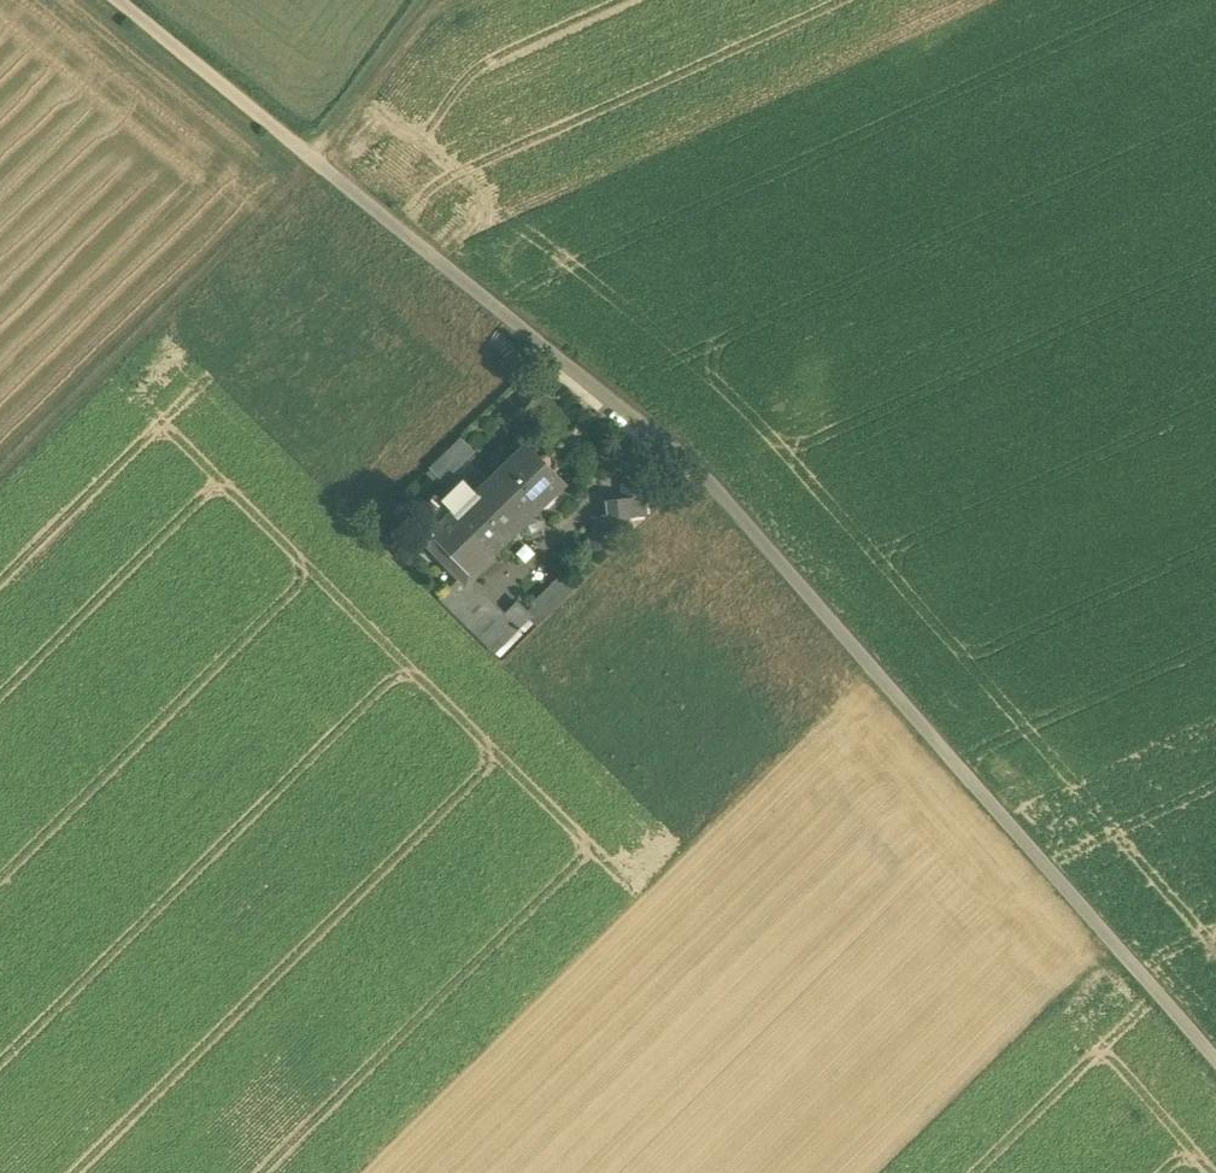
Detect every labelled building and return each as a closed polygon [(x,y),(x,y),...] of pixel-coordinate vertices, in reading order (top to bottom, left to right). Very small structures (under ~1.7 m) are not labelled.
[(430,469),(444,483),(475,453),(461,438),(430,469)] [(478,497),(457,518),(453,513),(432,533),(476,578),(496,559),(492,555),(562,486),(527,450),(478,497)] [(453,513),(457,518),(478,497),(465,484),(444,504),(453,513)] [(611,518),(594,520),(598,549),(615,547),(613,533),(630,531),(628,517),(645,515),(642,486),(624,488),(626,502),(609,504),(611,518)] [(476,578),(432,533),(424,542),(460,579),(467,586),(469,584),(476,578)] [(397,536),(388,545),(404,560),(412,552),(397,536)] [(562,578),(526,613),(532,619),(539,626),(575,590),(562,578)] [(460,579),(439,600),(448,608),(470,586),(469,584),(467,586),(460,579)] [(492,608),(470,586),(448,608),(470,630),(492,608)] [(518,605),(504,619),(504,620),(484,643),(496,655),(532,619),(526,613),(518,605)] [(492,608),(470,630),(484,643),(504,620),(504,619),(492,608)]
